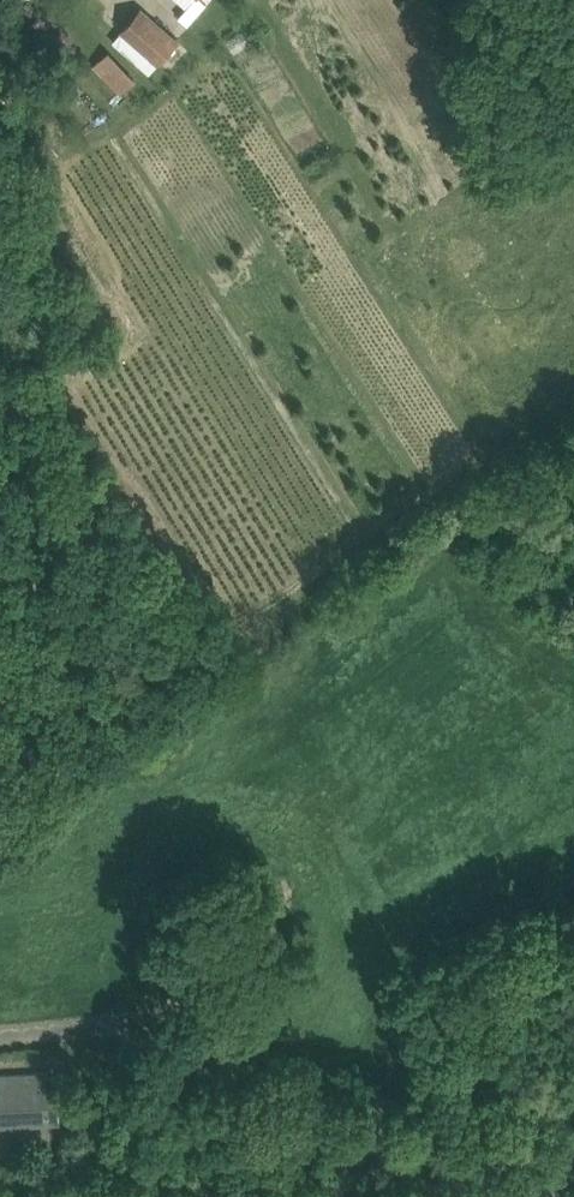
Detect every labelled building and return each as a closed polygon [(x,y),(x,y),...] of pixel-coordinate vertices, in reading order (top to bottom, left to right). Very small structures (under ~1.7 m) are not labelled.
[(186,7),(183,9),(178,15),(188,24),(194,18),(207,2),(205,0),(191,0),(186,7)] [(122,30),(160,63),(179,41),(141,8),(122,30)] [(108,48),(92,64),(121,92),(137,76),(108,48)] [(61,1122),(56,1067),(0,1072),(0,1127),(61,1122)]
